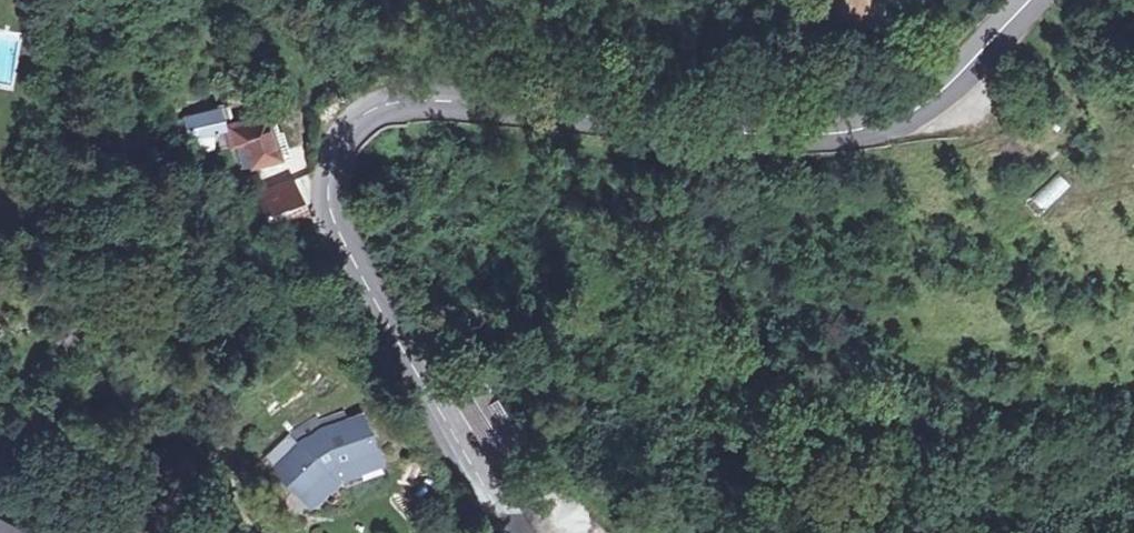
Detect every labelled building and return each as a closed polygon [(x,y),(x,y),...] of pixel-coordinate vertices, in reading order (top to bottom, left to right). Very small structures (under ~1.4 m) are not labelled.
[(12,89),(21,41),(0,37),(0,87),(12,89)] [(228,117),(207,125),(219,158),(247,148),(256,172),(282,163),(264,117),(233,129),(228,117)] [(1059,171),(1025,201),(1038,215),(1072,185),(1059,171)] [(290,189),(257,203),(276,242),(294,234),(299,245),(316,237),(290,189)] [(368,217),(358,222),(368,239),(377,234),(368,217)] [(480,386),(454,402),(489,458),(516,441),(480,386)] [(334,446),(324,427),(273,466),(303,501),(339,469),(348,480),(385,467),(372,430),(334,446)] [(348,480),(339,469),(303,501),(312,512),(348,480)] [(0,522),(0,532),(21,532),(0,522)]
